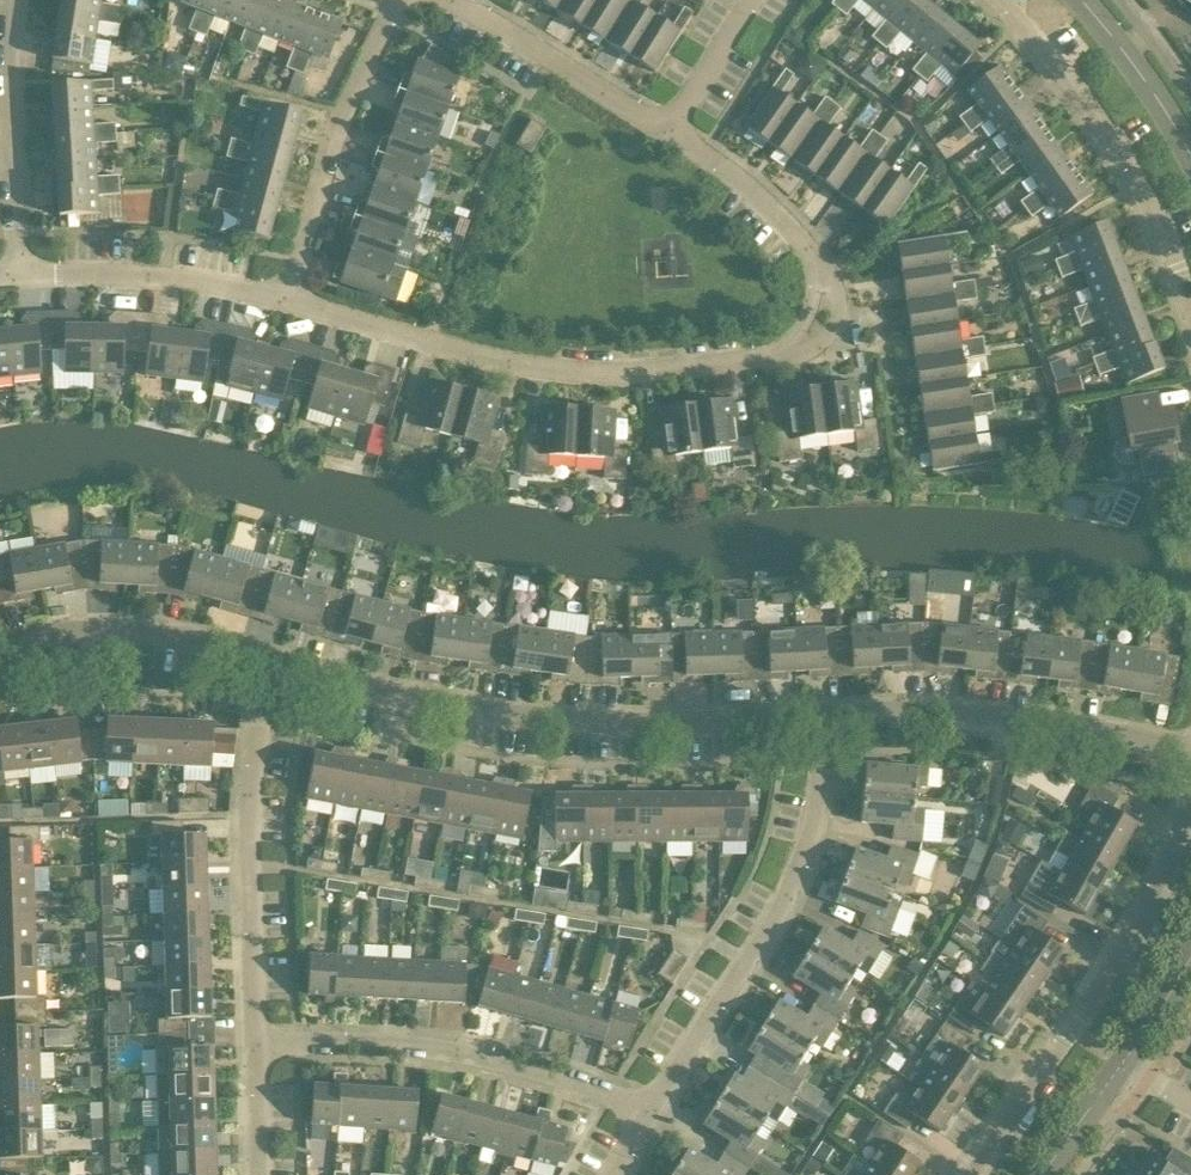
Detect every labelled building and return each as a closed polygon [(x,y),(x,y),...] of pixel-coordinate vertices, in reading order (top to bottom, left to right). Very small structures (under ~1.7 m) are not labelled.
[(107,5),(100,4),(100,0),(61,0),(60,7),(121,16),(122,7),(107,5)] [(193,16),(188,30),(197,34),(210,0),(181,0),(180,3),(196,9),(193,16)] [(214,16),(229,22),(238,0),(210,0),(197,34),(205,37),(214,16)] [(242,35),(236,49),(245,53),(266,0),(238,0),(229,22),(244,28),(242,35)] [(277,41),(278,41),(292,5),(280,0),(266,0),(245,53),(254,56),(257,48),(273,54),(277,41)] [(556,11),(563,0),(539,0),(556,11)] [(556,11),(581,27),(598,0),(563,0),(556,11)] [(581,27),(606,42),(632,0),(598,0),(581,27)] [(606,42),(630,57),(655,17),(639,7),(643,0),(632,0),(606,42)] [(846,0),(834,0),(830,4),(837,10),(846,0)] [(855,4),(858,0),(846,0),(837,10),(845,17),(855,4)] [(872,10),(880,0),(860,0),(872,10)] [(880,26),(870,38),(878,44),(914,0),(880,0),(872,10),(885,20),(880,26)] [(895,38),(900,32),(912,43),(937,13),(922,0),(914,0),(878,44),(885,50),(895,38)] [(293,47),(291,54),(285,68),(294,72),(316,14),(292,5),(278,41),(293,47)] [(97,22),(104,24),(119,26),(121,16),(60,7),(56,33),(94,39),(97,22)] [(683,8),(671,27),(655,17),(630,57),(655,73),(692,13),(683,8)] [(918,77),(957,29),(937,13),(912,43),(925,53),(911,71),(918,77)] [(323,72),(327,61),(342,24),(316,14),(294,72),(287,92),(302,96),(305,75),(303,74),(306,68),(323,72)] [(953,77),(978,46),(957,29),(918,77),(926,83),(940,66),(953,77)] [(120,60),(114,59),(92,55),(94,39),(56,33),(51,60),(118,70),(120,60)] [(411,79),(402,76),(397,90),(457,111),(460,103),(450,100),(459,75),(455,74),(460,63),(431,45),(420,62),(417,61),(411,79)] [(849,61),(854,54),(844,46),(838,54),(849,61)] [(964,125),(1014,89),(998,67),(966,90),(976,104),(958,118),(964,125)] [(768,144),(795,105),(780,94),(793,76),(784,70),(744,127),(768,144)] [(112,80),(97,81),(50,84),(52,111),(91,109),(90,92),(113,91),(131,89),(129,75),(112,75),(112,80)] [(1014,89),(964,125),(969,133),(987,120),(997,133),(1029,110),(1014,89)] [(395,124),(437,139),(445,115),(454,118),(457,111),(397,90),(392,103),(401,107),(395,124)] [(239,106),(260,112),(256,129),(294,139),(301,113),(263,103),(242,96),(239,106)] [(795,105),(768,144),(791,161),(832,103),(824,98),(811,116),(795,105)] [(906,108),(913,114),(918,108),(911,102),(906,108)] [(832,103),(791,161),(815,177),(842,138),(827,127),(840,109),(832,103)] [(115,124),(92,125),(91,109),(52,111),(54,137),(115,133),(115,124)] [(1029,110),(997,133),(1007,147),(989,160),(994,168),(1044,132),(1029,110)] [(529,154),(545,129),(531,120),(515,145),(529,154)] [(437,139),(395,124),(389,142),(379,139),(375,153),(425,171),(435,174),(438,167),(428,163),(437,139)] [(228,148),(287,164),(294,139),(256,129),(252,144),(230,138),(228,148)] [(842,138),(815,177),(838,194),(879,136),(871,131),(858,149),(842,138)] [(1000,175),(1012,166),(1018,162),(1028,176),(1060,153),(1044,132),(994,168),(1000,175)] [(93,144),(116,143),(115,133),(54,137),(55,163),(94,161),(93,144)] [(879,136),(838,194),(861,210),(889,171),(873,160),(886,142),(879,136)] [(243,179),(281,189),(287,164),(228,148),(225,157),(247,163),(243,179)] [(373,188),(415,202),(425,171),(375,153),(370,167),(379,170),(373,188)] [(1060,153),(1028,176),(1038,189),(1019,202),(1025,210),(1075,174),(1060,153)] [(118,176),(95,177),(94,161),(55,163),(57,189),(119,185),(118,176)] [(918,164),(909,176),(905,182),(889,171),(861,210),(886,227),(926,170),(918,164)] [(1059,219),(1091,196),(1075,174),(1025,210),(1030,218),(1049,205),(1059,219)] [(214,199),(274,215),(281,189),(243,179),(239,195),(217,189),(214,199)] [(97,196),(119,195),(119,185),(57,189),(59,216),(98,214),(97,196)] [(415,202),(373,188),(366,206),(357,203),(353,216),(404,234),(404,233),(406,226),(415,202)] [(274,215),(214,199),(212,207),(234,213),(229,231),(267,241),(274,215)] [(357,233),(351,251),(407,270),(418,238),(404,233),(404,234),(353,216),(348,230),(357,233)] [(1057,270),(1115,248),(1105,223),(1069,237),(1075,253),(1054,261),(1057,270)] [(965,233),(950,235),(896,244),(901,273),(948,266),(945,246),(967,243),(965,233)] [(1115,248),(1057,270),(1061,279),(1082,271),(1088,286),(1124,272),(1115,248)] [(382,297),(391,300),(396,302),(407,270),(351,251),(344,269),(335,266),(331,279),(340,282),(339,283),(381,298),(382,297)] [(1046,269),(1040,255),(1022,262),(1028,276),(1046,269)] [(905,301),(974,290),(973,281),(951,284),(948,266),(901,273),(905,301)] [(1094,302),(1087,304),(1073,310),(1076,319),(1134,297),(1124,272),(1088,286),(1094,302)] [(909,329),(956,322),(954,303),(976,300),(974,290),(905,301),(909,329)] [(1079,328),(1094,322),(1100,320),(1106,335),(1143,321),(1134,297),(1076,319),(1079,328)] [(49,312),(51,350),(63,350),(63,373),(93,374),(93,327),(72,326),(73,311),(49,312)] [(7,330),(11,377),(41,374),(38,351),(51,350),(49,312),(26,313),(28,328),(7,330)] [(135,352),(138,313),(114,312),(114,327),(93,327),(93,374),(122,374),(122,351),(135,352)] [(173,379),(179,333),(159,330),(161,315),(138,313),(135,352),(147,352),(144,376),(173,379)] [(179,333),(173,379),(203,383),(206,360),(218,362),(225,325),(202,320),(200,336),(179,333)] [(1143,321),(1106,335),(1112,350),(1091,359),(1095,367),(1152,345),(1143,321)] [(914,358),(983,347),(982,338),(959,341),(956,322),(909,329),(914,358)] [(253,394),(264,349),(244,344),(248,329),(225,325),(218,362),(213,384),(253,394)] [(11,377),(7,330),(0,331),(0,378),(11,377)] [(300,383),(311,346),(288,339),(285,354),(264,349),(253,394),(281,402),(287,379),(300,383)] [(1125,385),(1162,371),(1152,345),(1095,367),(1098,376),(1119,368),(1125,385)] [(335,418),(348,373),(328,367),(332,352),(311,346),(300,383),(313,387),(307,409),(335,418)] [(918,386),(965,379),(962,360),(985,356),(983,347),(914,358),(918,386)] [(394,370),(372,364),(368,378),(348,373),(335,418),(363,426),(370,403),(383,407),(394,370)] [(1078,376),(1056,382),(1061,401),(1084,394),(1078,376)] [(991,394),(975,397),(968,398),(965,379),(918,386),(923,414),(992,404),(991,394)] [(445,385),(428,381),(417,419),(404,415),(396,444),(418,449),(423,429),(450,436),(463,390),(462,390),(461,394),(444,389),(445,385)] [(821,392),(820,388),(819,388),(826,435),(854,432),(857,453),(879,450),(875,420),(861,422),(856,383),(838,385),(839,390),(821,392)] [(801,391),(783,393),(788,432),(775,434),(778,463),(801,460),(798,439),(826,435),(819,388),(818,388),(819,392),(801,395),(801,391)] [(462,394),(464,390),(463,390),(450,436),(478,444),(472,464),(494,470),(501,442),(488,438),(498,400),(481,395),(480,399),(462,394)] [(1124,417),(1127,438),(1124,439),(1115,444),(1113,454),(1119,464),(1129,466),(1138,464),(1141,481),(1175,475),(1169,445),(1176,444),(1170,410),(1158,412),(1155,396),(1122,402),(1124,417)] [(697,409),(696,405),(695,405),(702,452),(703,452),(705,466),(732,462),(733,469),(755,466),(751,437),(737,439),(732,400),(714,402),(715,406),(697,409)] [(927,443),(974,435),(971,417),(994,413),(992,404),(923,414),(927,443)] [(677,407),(659,410),(664,449),(651,451),(654,480),(677,477),(674,456),(702,452),(695,405),(694,405),(695,409),(677,412),(677,407)] [(559,408),(541,407),(539,447),(525,446),(524,476),(546,477),(547,456),(575,457),(578,409),(577,409),(577,413),(559,412),(559,408)] [(578,413),(578,409),(575,457),(603,458),(602,479),(625,481),(626,451),(612,451),(614,411),(597,410),(596,414),(578,413)] [(932,472),(1001,461),(999,451),(977,454),(974,435),(927,443),(932,472)] [(639,498),(639,488),(628,488),(628,498),(639,498)] [(1126,527),(1127,525),(1140,498),(1122,490),(1108,519),(1107,522),(1126,527)] [(167,537),(166,546),(176,546),(176,537),(167,537)] [(36,549),(43,590),(55,588),(61,593),(61,594),(85,590),(82,541),(36,549)] [(115,585),(127,585),(129,544),(82,541),(85,590),(109,592),(109,590),(115,585)] [(129,544),(127,585),(139,586),(144,592),(144,594),(168,595),(176,546),(129,544)] [(198,596),(210,599),(221,559),(176,546),(168,595),(191,601),(191,600),(198,596)] [(43,590),(36,549),(0,555),(0,596),(3,604),(26,600),(26,599),(30,592),(43,590)] [(225,611),(248,617),(261,570),(221,559),(210,599),(222,602),(226,610),(225,611)] [(278,618),(290,622),(301,581),(261,570),(248,617),(271,624),(271,622),(278,618)] [(974,575),(928,570),(925,593),(972,598),(974,575)] [(925,590),(925,575),(910,575),(909,590),(925,590)] [(305,633),(329,640),(341,592),(301,581),(290,622),(302,625),(306,632),(305,633)] [(352,646),(352,645),(359,640),(371,644),(382,603),(341,592),(329,640),(352,646)] [(382,603),(371,644),(383,647),(387,654),(386,655),(412,662),(422,614),(382,603)] [(412,662),(439,666),(439,664),(445,659),(457,661),(463,619),(422,614),(412,662)] [(474,671),(497,674),(504,625),(463,619),(457,661),(469,663),(474,669),(474,671)] [(878,626),(880,667),(892,667),(898,672),(898,674),(922,672),(924,623),(878,626)] [(952,669),(964,670),(969,628),(924,623),(922,672),(945,675),(946,674),(952,669)] [(540,673),(546,631),(504,625),(497,674),(521,677),(521,676),(528,671),(540,673)] [(868,668),(880,667),(878,626),(836,628),(839,677),(863,676),(863,674),(868,668)] [(815,678),(839,677),(836,628),(795,630),(797,672),(809,671),(815,677),(815,678)] [(981,679),(1005,682),(1010,633),(969,628),(964,670),(976,671),(981,678),(981,679)] [(755,682),(780,680),(780,679),(785,673),(797,672),(795,630),(753,632),(755,682)] [(546,631),(540,673),(552,674),(556,681),(556,682),(584,686),(587,637),(546,631)] [(731,682),(755,682),(753,632),(712,634),(713,675),(725,675),(731,681),(731,682)] [(1005,682),(1028,685),(1028,683),(1034,678),(1047,680),(1052,638),(1010,633),(1005,682)] [(713,675),(712,634),(670,635),(671,684),(695,683),(695,682),(700,676),(713,675)] [(628,636),(630,678),(642,677),(647,683),(648,685),(671,684),(670,635),(628,636)] [(617,678),(630,678),(628,636),(587,637),(584,686),(612,686),(612,684),(617,678)] [(1087,692),(1095,643),(1052,638),(1047,680),(1059,681),(1064,687),(1063,689),(1087,692)] [(1117,690),(1130,692),(1137,650),(1095,643),(1087,692),(1111,696),(1111,694),(1117,690)] [(1170,706),(1178,658),(1137,650),(1130,692),(1142,694),(1146,701),(1146,702),(1170,706)] [(91,730),(92,761),(105,760),(104,763),(132,764),(134,721),(106,720),(106,729),(91,730)] [(49,724),(53,767),(81,763),(80,761),(92,761),(91,730),(77,730),(76,721),(49,724)] [(134,721),(132,764),(157,765),(159,722),(134,721)] [(159,722),(157,765),(183,766),(185,723),(159,722)] [(185,723),(183,766),(211,767),(211,752),(212,733),(212,724),(185,723)] [(23,727),(28,769),(53,767),(49,724),(23,727)] [(2,772),(28,769),(23,727),(0,729),(0,751),(2,772)] [(232,753),(236,734),(212,733),(211,752),(232,753)] [(305,799),(333,804),(343,752),(331,750),(330,756),(314,753),(305,799)] [(333,804),(360,809),(368,763),(353,760),(354,754),(343,752),(333,804)] [(916,759),(914,759),(914,768),(928,770),(928,760),(926,760),(923,760),(918,759),(916,759)] [(360,809),(386,814),(396,762),(385,760),(384,766),(368,763),(360,809)] [(386,814),(413,819),(422,773),(406,770),(408,764),(396,762),(386,814)] [(863,793),(914,798),(915,786),(926,787),(928,770),(866,764),(863,793)] [(413,819),(440,824),(450,772),(438,770),(437,776),(422,773),(413,819)] [(440,824),(467,829),(476,783),(460,780),(461,774),(450,772),(440,824)] [(1004,776),(990,774),(984,803),(998,806),(1004,776)] [(467,829),(494,834),(503,782),(492,780),(491,786),(476,783),(467,829)] [(521,840),(530,794),(514,791),(515,784),(503,782),(494,834),(521,840)] [(1122,847),(1135,824),(1110,810),(1117,798),(1092,784),(1079,806),(1093,814),(1086,827),(1122,847)] [(1011,797),(1029,807),(1035,797),(1017,787),(1011,797)] [(554,842),(582,842),(582,789),(570,789),(570,795),(554,795),(554,842)] [(582,842),(609,842),(609,795),(593,795),(594,789),(582,789),(582,842)] [(609,795),(609,842),(637,842),(636,789),(625,789),(625,795),(609,795)] [(637,842),(664,842),(664,795),(648,795),(648,789),(636,789),(637,842)] [(664,795),(664,842),(691,842),(691,789),(679,789),(679,795),(664,795)] [(691,842),(718,842),(718,795),(703,795),(703,789),(691,789),(691,842)] [(718,795),(718,842),(746,842),(746,803),(758,803),(758,789),(735,789),(735,795),(718,795)] [(892,826),(891,840),(921,842),(924,811),(913,810),(914,798),(863,793),(861,823),(892,826)] [(208,798),(177,799),(177,814),(208,813),(208,798)] [(166,814),(166,799),(156,800),(156,804),(156,814),(166,814)] [(145,800),(146,815),(156,814),(156,804),(156,800),(145,800)] [(69,803),(56,803),(58,818),(70,818),(69,803)] [(22,804),(22,819),(33,819),(32,809),(32,804),(22,804)] [(43,819),(43,804),(32,804),(32,809),(33,819),(43,819)] [(0,805),(0,820),(11,820),(11,805),(0,805)] [(1025,827),(1009,819),(1000,837),(1016,845),(1025,827)] [(151,837),(160,836),(161,864),(204,862),(203,835),(182,836),(181,821),(150,822),(151,837)] [(979,841),(974,839),(966,860),(981,863),(988,845),(983,843),(990,826),(985,824),(979,841)] [(8,841),(0,842),(0,869),(31,868),(30,841),(39,840),(39,826),(8,827),(8,841)] [(47,826),(39,826),(39,840),(48,840),(47,826)] [(1059,842),(1109,870),(1118,855),(1122,857),(1126,849),(1122,847),(1086,827),(1079,840),(1065,832),(1059,842)] [(1011,844),(998,840),(994,853),(1007,857),(1011,844)] [(1068,859),(1061,871),(1061,872),(1097,892),(1096,893),(1100,895),(1105,887),(1101,885),(1109,870),(1059,842),(1054,851),(1068,859)] [(890,846),(885,859),(855,848),(845,875),(892,893),(896,882),(907,886),(918,856),(890,846)] [(407,856),(404,872),(431,877),(433,861),(407,856)] [(306,869),(321,871),(322,862),(307,860),(306,869)] [(961,875),(974,881),(981,863),(966,860),(961,875)] [(1052,914),(1059,902),(1084,916),(1096,893),(1097,892),(1061,872),(1061,871),(1041,860),(1020,897),(1052,914)] [(162,889),(205,888),(204,862),(161,864),(162,889)] [(335,874),(337,865),(322,862),(321,871),(335,874)] [(112,874),(111,874),(110,864),(100,865),(101,891),(113,891),(112,874)] [(32,894),(31,868),(0,869),(0,895),(32,894)] [(374,880),(376,871),(361,869),(359,878),(374,880)] [(376,871),(374,880),(389,882),(391,873),(376,871)] [(835,903),(865,914),(860,927),(888,938),(899,908),(888,904),(892,893),(845,875),(835,903)] [(428,889),(430,880),(415,877),(413,886),(428,889)] [(339,893),(341,882),(326,879),(324,890),(339,893)] [(993,896),(999,887),(985,879),(977,892),(991,900),(993,896)] [(430,880),(428,889),(443,891),(445,882),(430,880)] [(94,881),(83,881),(83,892),(94,892),(94,881)] [(341,882),(339,893),(354,895),(356,884),(341,882)] [(482,897),(484,888),(469,886),(467,895),(482,897)] [(163,915),(206,914),(205,888),(162,889),(163,915)] [(391,901),(392,890),(377,888),(376,899),(391,901)] [(484,888),(482,897),(497,900),(498,891),(484,888)] [(392,890),(391,901),(405,903),(407,892),(392,890)] [(118,916),(118,907),(113,907),(113,891),(101,891),(102,917),(118,917),(118,916)] [(83,901),(94,901),(94,892),(83,892),(83,901)] [(32,920),(32,894),(0,895),(0,921),(32,920)] [(442,909),(444,898),(429,896),(427,907),(442,909)] [(444,898),(442,909),(457,912),(458,901),(444,898)] [(581,913),(582,904),(567,902),(566,911),(581,913)] [(582,904),(581,913),(596,916),(597,907),(582,904)] [(485,906),(469,905),(468,918),(485,919),(485,906)] [(1062,951),(1038,935),(1046,923),(1023,907),(1000,940),(1013,949),(1013,950),(1047,973),(1047,972),(1062,951)] [(502,914),(493,909),(485,922),(494,928),(502,914)] [(528,923),(530,912),(515,910),(513,921),(528,923)] [(635,922),(637,913),(622,911),(620,920),(635,922)] [(530,912),(528,923),(543,926),(545,915),(530,912)] [(637,913),(635,922),(650,924),(652,915),(637,913)] [(164,941),(207,939),(206,914),(163,915),(164,941)] [(102,936),(122,935),(122,926),(124,926),(123,916),(118,916),(118,917),(102,917),(102,936)] [(579,931),(581,921),(566,918),(564,929),(579,931)] [(957,929),(972,939),(980,928),(965,918),(957,929)] [(690,931),(691,922),(676,919),(675,928),(690,931)] [(33,945),(32,920),(0,921),(0,947),(33,945)] [(581,921),(579,931),(594,934),(596,923),(581,921)] [(691,922),(690,931),(705,933),(706,924),(691,922)] [(631,940),(632,929),(617,926),(616,937),(631,940)] [(858,931),(850,944),(823,927),(808,952),(851,978),(857,968),(867,974),(883,947),(858,931)] [(632,929),(631,940),(645,942),(647,931),(632,929)] [(95,932),(85,933),(85,944),(96,943),(95,932)] [(165,967),(208,965),(207,939),(164,941),(165,967)] [(961,946),(951,940),(942,952),(952,959),(961,946)] [(85,953),(96,953),(96,943),(85,944),(85,953)] [(34,971),(33,945),(0,947),(0,972),(34,971)] [(115,968),(115,958),(122,957),(122,948),(102,949),(103,969),(115,968)] [(656,975),(671,984),(687,959),(673,950),(656,975)] [(985,962),(1033,994),(1042,980),(1046,982),(1051,975),(1047,972),(1047,973),(1013,950),(1005,962),(991,953),(985,962)] [(792,977),(820,994),(812,1006),(838,1021),(855,994),(845,988),(851,978),(808,952),(792,977)] [(333,997),(336,957),(309,955),(307,995),(333,997)] [(359,998),(361,958),(336,957),(333,997),(359,998)] [(359,998),(385,1000),(387,960),(361,958),(359,998)] [(923,964),(914,959),(908,971),(917,976),(923,964)] [(411,1001),(413,961),(387,960),(385,1000),(411,1001)] [(437,1002),(439,963),(413,961),(411,1001),(437,1002)] [(984,992),(1018,1016),(1021,1019),(1026,1011),(1023,1009),(1033,994),(985,962),(979,971),(992,980),(984,992)] [(463,1004),(465,964),(439,963),(437,1002),(463,1004)] [(166,993),(209,991),(208,965),(165,967),(166,993)] [(104,978),(123,977),(123,967),(115,968),(103,969),(104,978)] [(477,1006),(502,1014),(513,976),(487,968),(477,1006)] [(45,1012),(45,998),(35,998),(34,971),(0,972),(0,1000),(14,999),(14,1013),(45,1012)] [(513,976),(502,1014),(527,1021),(538,983),(513,976)] [(563,990),(538,983),(527,1021),(552,1028),(563,990)] [(912,997),(915,998),(921,1003),(930,990),(923,986),(921,984),(912,997)] [(588,997),(563,990),(552,1028),(577,1035),(588,997)] [(188,1019),(210,1018),(209,991),(166,993),(167,1018),(158,1019),(158,1017),(134,1018),(134,1032),(157,1032),(158,1034),(189,1033),(188,1019)] [(971,1033),(979,1021),(1003,1038),(1018,1016),(984,992),(976,1005),(962,996),(947,1017),(971,1033)] [(612,1004),(588,997),(577,1035),(602,1042),(612,1004)] [(812,1042),(822,1048),(838,1021),(812,1006),(805,1017),(778,1001),(763,1026),(806,1052),(812,1042)] [(125,1004),(105,1005),(106,1035),(126,1034),(125,1004)] [(638,1011),(612,1004),(602,1042),(627,1049),(638,1011)] [(46,1026),(45,1012),(14,1013),(15,1027),(0,1028),(0,1055),(37,1054),(36,1027),(46,1026)] [(983,1068),(959,1052),(967,1040),(943,1024),(928,1045),(942,1054),(934,1066),(934,1067),(968,1090),(983,1068)] [(813,1097),(798,1088),(811,1067),(801,1061),(806,1052),(763,1026),(747,1051),(775,1068),(767,1080),(794,1094),(809,1104),(813,1097)] [(211,1046),(189,1047),(189,1033),(158,1034),(158,1046),(155,1046),(156,1076),(212,1074),(211,1046)] [(874,1056),(885,1063),(893,1052),(895,1048),(885,1041),(874,1056)] [(38,1080),(37,1054),(0,1055),(0,1081),(38,1080)] [(919,1088),(953,1111),(953,1112),(956,1114),(961,1107),(958,1104),(968,1090),(934,1067),(934,1066),(921,1057),(914,1067),(927,1076),(919,1088)] [(100,1066),(89,1067),(89,1078),(100,1077),(100,1066)] [(212,1099),(212,1074),(156,1076),(156,1101),(212,1099)] [(337,1126),(339,1087),(347,1087),(348,1075),(334,1074),(333,1086),(313,1085),(310,1125),(337,1126)] [(762,1125),(772,1131),(794,1094),(767,1080),(760,1091),(733,1075),(718,1100),(761,1126),(762,1125)] [(90,1088),(100,1087),(100,1077),(89,1078),(90,1088)] [(39,1105),(38,1080),(0,1081),(0,1107),(39,1105)] [(337,1126),(362,1128),(365,1089),(347,1087),(339,1087),(337,1126)] [(953,1111),(919,1088),(911,1100),(897,1091),(883,1113),(906,1129),(914,1117),(938,1133),(953,1112),(953,1111)] [(362,1128),(388,1130),(391,1090),(365,1089),(362,1128)] [(415,1132),(417,1092),(391,1090),(388,1130),(415,1132)] [(119,1092),(108,1092),(108,1103),(119,1103),(119,1092)] [(456,1140),(466,1102),(440,1095),(430,1133),(456,1140)] [(833,1105),(821,1098),(815,1107),(827,1115),(833,1105)] [(213,1125),(212,1099),(156,1101),(157,1127),(213,1125)] [(702,1125),(730,1142),(722,1153),(748,1169),(765,1142),(755,1136),(761,1126),(718,1100),(702,1125)] [(481,1147),(491,1109),(466,1102),(456,1140),(481,1147)] [(109,1129),(120,1129),(119,1103),(108,1103),(109,1129)] [(40,1131),(39,1105),(0,1107),(0,1133),(40,1131)] [(481,1147),(505,1154),(516,1116),(491,1109),(481,1147)] [(556,1168),(566,1129),(547,1124),(551,1112),(537,1109),(534,1121),(541,1122),(530,1161),(556,1168)] [(541,1122),(534,1121),(516,1116),(505,1154),(530,1161),(541,1122)] [(102,1118),(91,1118),(91,1129),(102,1129),(102,1118)] [(878,1151),(870,1163),(889,1174),(911,1174),(919,1162),(895,1147),(902,1135),(878,1120),(864,1142),(878,1151)] [(171,1153),(214,1151),(213,1125),(157,1127),(158,1152),(171,1152),(171,1153)] [(92,1139),(102,1139),(102,1129),(91,1129),(92,1139)] [(41,1158),(40,1131),(0,1133),(0,1160),(29,1159),(41,1158)] [(120,1143),(109,1144),(110,1155),(121,1154),(120,1143)] [(812,1157),(824,1165),(833,1151),(821,1143),(812,1157)] [(1165,1161),(1150,1151),(1140,1166),(1145,1169),(1141,1174),(1190,1174),(1190,1158),(1174,1148),(1165,1161)] [(748,1169),(722,1153),(715,1165),(688,1149),(672,1174),(675,1174),(745,1174),(748,1169)] [(172,1174),(215,1174),(214,1151),(171,1153),(172,1174)] [(110,1164),(121,1164),(121,1154),(110,1155),(110,1164)] [(101,1156),(85,1157),(85,1167),(91,1173),(101,1173),(101,1156)] [(29,1159),(0,1160),(0,1174),(29,1174),(29,1159)] [(803,1171),(809,1174),(818,1174),(823,1166),(811,1159),(803,1171)] [(870,1163),(863,1174),(889,1174),(870,1163)]
